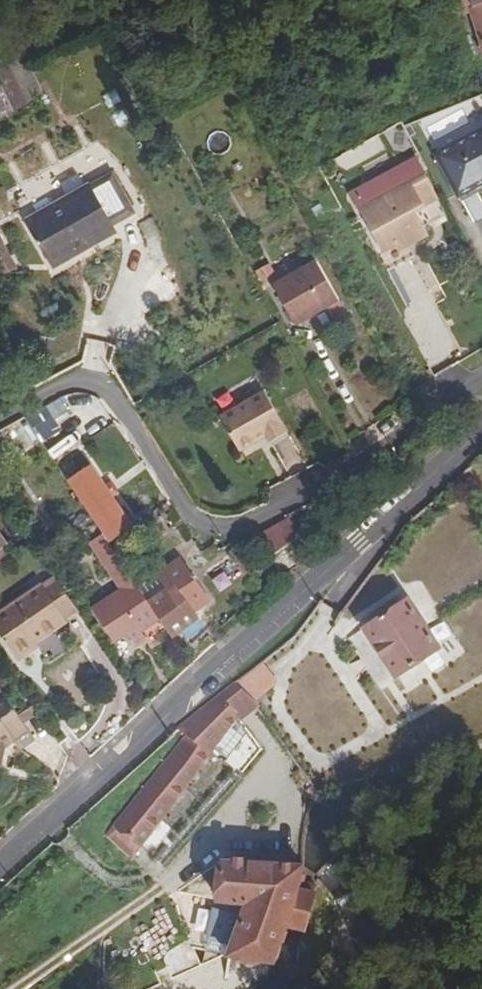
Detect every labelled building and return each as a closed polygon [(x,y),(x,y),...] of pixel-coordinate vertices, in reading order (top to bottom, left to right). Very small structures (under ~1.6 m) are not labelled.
[(461,22),(473,17),(481,45),(481,0),(455,0),(461,22)] [(302,18),(288,23),(292,35),(308,29),(302,18)] [(1,119),(47,100),(30,60),(0,73),(0,116),(1,119)] [(401,127),(408,138),(424,130),(419,119),(401,127)] [(435,154),(458,197),(481,185),(481,129),(435,154)] [(404,171),(417,195),(431,187),(418,164),(404,171)] [(426,211),(417,195),(404,171),(402,168),(359,191),(354,201),(390,266),(403,260),(395,245),(411,236),(415,238),(419,238),(423,236),(425,233),(426,229),(425,226),(420,215),(426,211)] [(54,268),(78,255),(74,249),(113,227),(112,225),(134,212),(112,176),(90,189),(88,187),(28,221),(54,268)] [(74,249),(78,255),(116,233),(113,227),(74,249)] [(298,325),(326,308),(339,301),(316,260),(275,284),(298,325)] [(339,301),(326,308),(336,326),(349,319),(339,301)] [(260,394),(216,419),(236,455),(263,439),(266,446),(284,436),(260,394)] [(46,443),(61,432),(44,409),(29,420),(46,443)] [(91,468),(69,483),(89,514),(102,505),(112,497),(91,468)] [(102,505),(89,514),(98,528),(110,519),(102,505)] [(151,648),(171,635),(151,605),(132,576),(115,552),(101,532),(86,543),(119,589),(91,610),(114,642),(127,633),(134,642),(142,636),(151,648)] [(125,545),(115,552),(132,576),(141,569),(125,545)] [(177,589),(190,608),(209,595),(188,562),(168,574),(177,589)] [(82,614),(58,582),(47,591),(45,589),(0,619),(0,635),(16,657),(36,642),(39,649),(71,627),(69,623),(82,614)] [(151,605),(171,635),(197,617),(190,608),(177,589),(151,605)] [(439,648),(408,601),(365,628),(399,676),(439,648)] [(42,652),(39,649),(36,642),(16,657),(21,666),(42,652)] [(234,683),(254,700),(279,681),(264,662),(234,683)] [(254,700),(234,683),(217,699),(238,716),(241,719),(259,705),(254,700)] [(238,716),(217,699),(179,729),(184,733),(115,830),(140,848),(238,716)] [(31,739),(12,708),(0,716),(0,774),(5,775),(8,757),(5,754),(16,748),(31,739)] [(38,749),(31,739),(16,748),(23,759),(38,749)] [(315,893),(305,889),(298,886),(301,866),(244,863),(244,859),(236,859),(236,862),(222,861),(222,868),(219,868),(217,892),(218,892),(218,899),(248,903),(243,917),(214,911),(210,939),(232,944),(227,955),(274,961),(288,925),(293,926),(301,928),(304,930),(315,893)]
